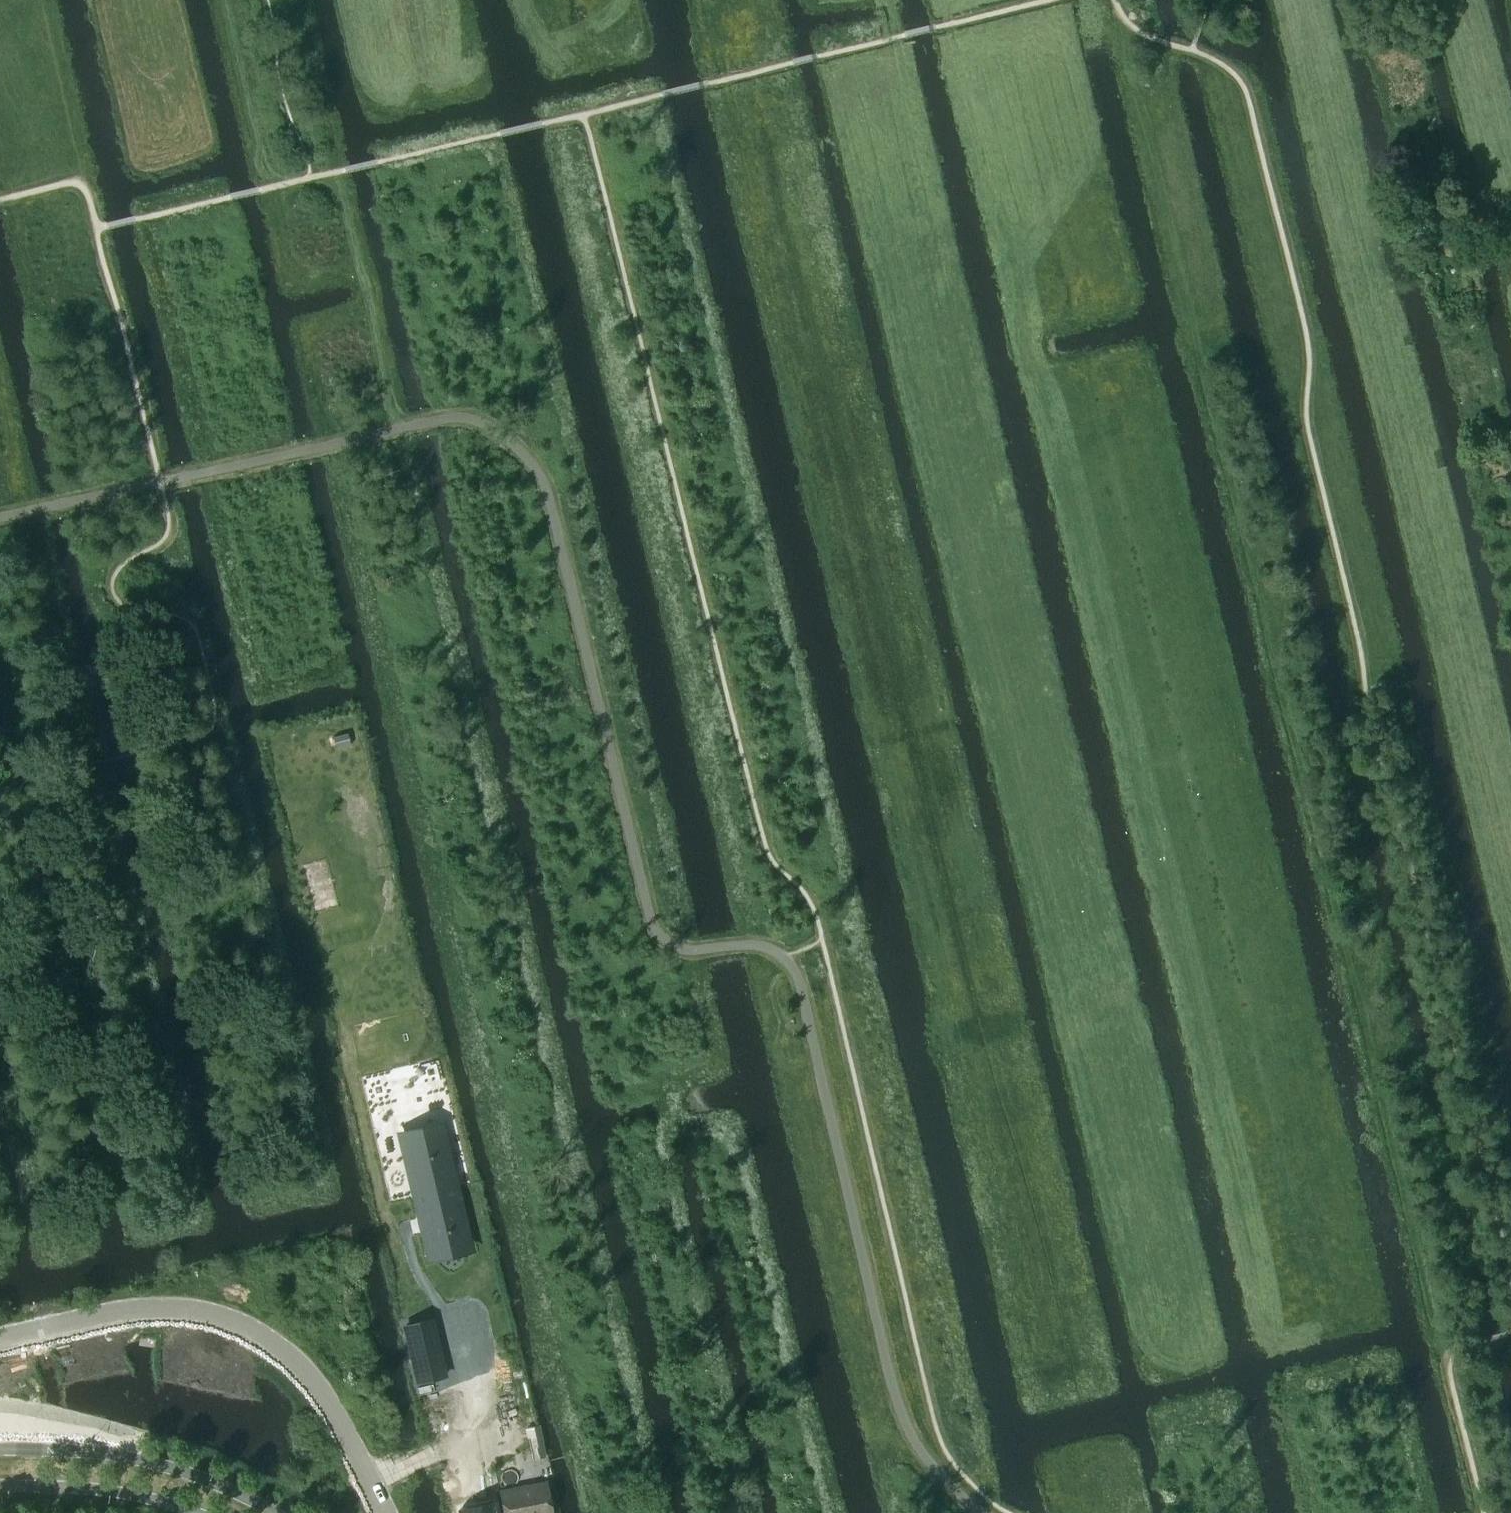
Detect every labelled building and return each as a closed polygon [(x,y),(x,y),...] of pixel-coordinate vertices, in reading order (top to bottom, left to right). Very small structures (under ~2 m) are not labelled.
[(403,1134),(402,1134),(420,1212),(417,1213),(422,1237),(426,1236),(429,1251),(431,1251),(431,1250),(436,1248),(437,1253),(462,1248),(461,1243),(466,1242),(466,1243),(468,1242),(453,1177),(456,1177),(450,1152),(447,1153),(441,1125),(439,1126),(439,1127),(404,1135),(403,1134)] [(431,1319),(405,1325),(409,1342),(435,1336),(431,1319)] [(440,1359),(415,1365),(419,1381),(444,1375),(440,1359)] [(459,1479),(464,1512),(502,1512),(496,1473),(459,1479)] [(500,1491),(504,1512),(552,1512),(546,1482),(500,1491)]
